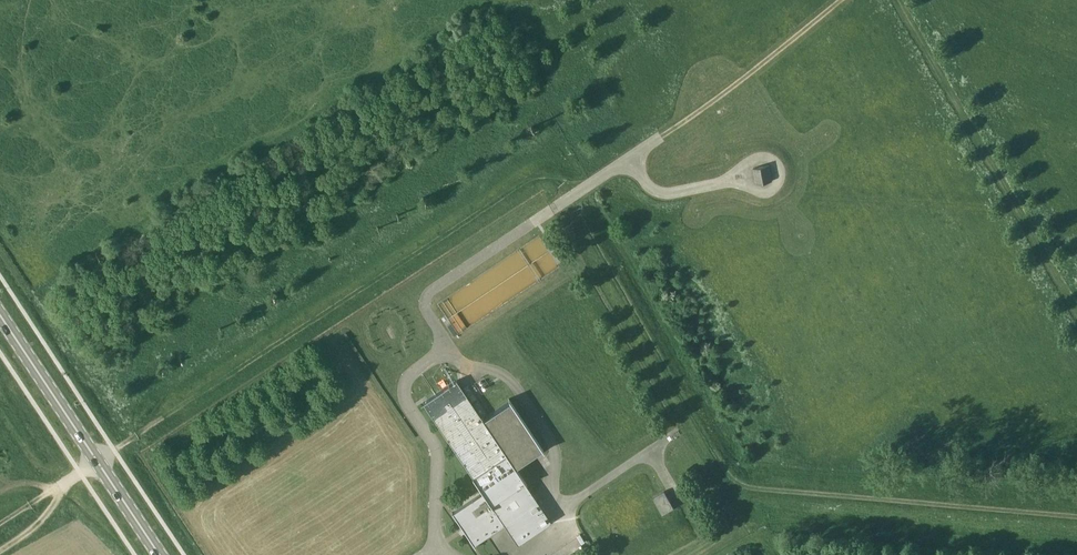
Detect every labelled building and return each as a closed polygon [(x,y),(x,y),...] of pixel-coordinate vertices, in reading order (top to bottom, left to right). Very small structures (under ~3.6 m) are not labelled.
[(753,168),(757,183),(772,180),(769,164),(753,168)] [(549,235),(542,239),(558,263),(564,258),(549,235)] [(458,382),(457,379),(423,402),(472,476),(482,492),(452,512),(475,547),(476,547),(474,544),(505,524),(506,527),(518,544),(552,521),(534,494),(527,484),(512,462),(540,443),(507,396),(480,414),(458,382)] [(663,514),(675,507),(665,490),(653,497),(663,514)]
